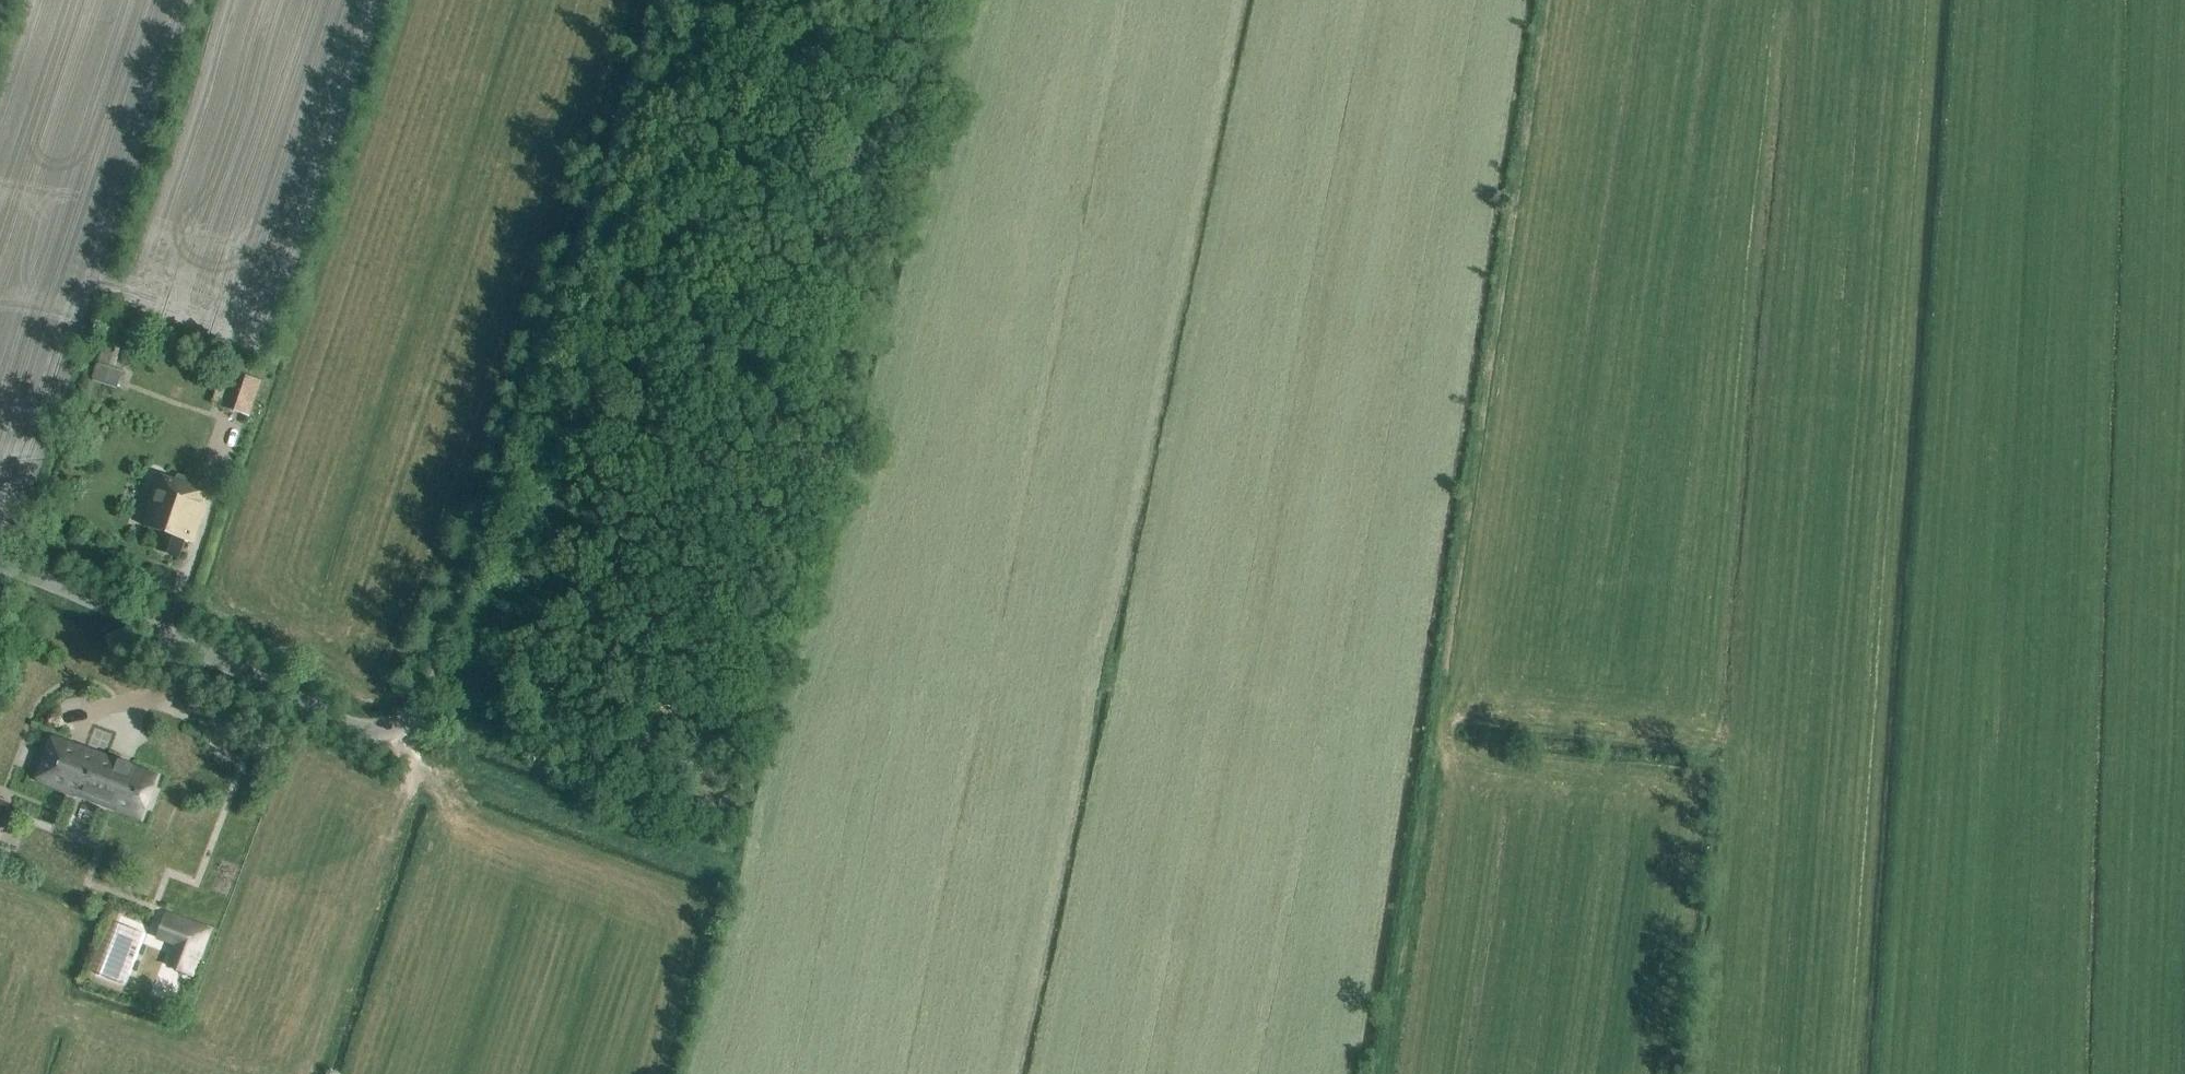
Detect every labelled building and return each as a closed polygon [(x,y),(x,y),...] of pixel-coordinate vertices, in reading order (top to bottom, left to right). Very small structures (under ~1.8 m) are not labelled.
[(110,323),(93,382),(116,389),(121,372),(111,369),(123,327),(110,323)] [(223,407),(249,416),(260,383),(234,375),(223,407)] [(193,543),(209,494),(160,477),(143,525),(164,532),(158,550),(179,557),(185,540),(193,543)] [(54,740),(39,781),(141,819),(157,778),(54,740)] [(12,804),(0,799),(0,833),(12,804)] [(208,931),(168,916),(160,939),(179,946),(172,964),(193,971),(208,931)]
